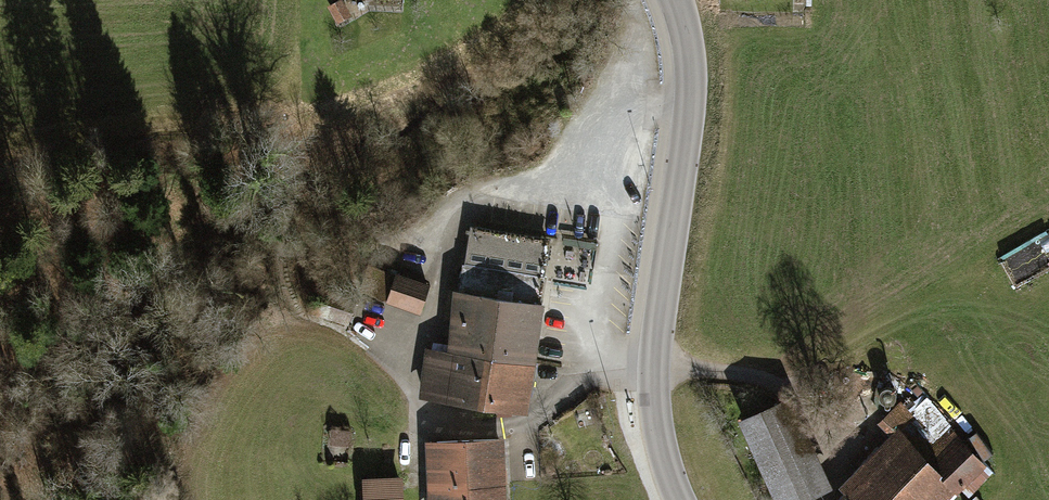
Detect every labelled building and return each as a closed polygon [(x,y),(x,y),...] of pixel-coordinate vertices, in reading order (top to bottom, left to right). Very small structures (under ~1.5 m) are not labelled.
[(347,3),(331,13),(343,32),(359,22),(347,3)] [(556,242),(470,229),(461,293),(536,304),(539,277),(591,285),(597,245),(566,240),(564,254),(555,252),(556,242)] [(428,286),(378,268),(368,294),(419,312),(428,286)] [(536,304),(461,293),(456,293),(452,322),(458,323),(453,354),(431,351),(424,396),(524,410),(526,398),(539,305),(536,304)] [(739,417),(777,499),(793,499),(833,482),(792,393),(739,417)] [(842,499),(953,499),(970,482),(979,491),(1000,470),(955,427),(938,444),(900,407),(885,423),(896,433),(845,485),(851,491),(842,499)] [(427,442),(429,499),(509,499),(507,439),(427,442)] [(362,481),(363,499),(405,499),(404,479),(362,481)]
